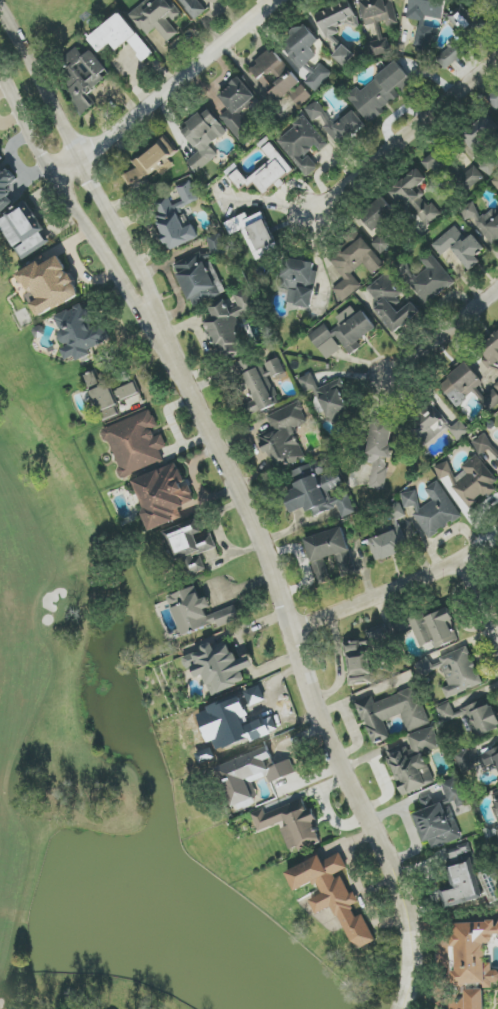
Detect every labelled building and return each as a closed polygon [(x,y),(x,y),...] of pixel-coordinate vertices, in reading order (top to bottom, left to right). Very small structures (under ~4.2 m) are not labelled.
[(148,35),(157,28),(168,42),(179,32),(171,23),(182,14),(170,0),(149,0),(131,15),(148,35)] [(205,13),(196,0),(179,0),(194,21),(205,13)] [(348,0),(345,0),(315,16),(328,39),(340,33),(339,32),(359,21),(348,0)] [(388,38),(382,39),(380,26),(397,23),(394,0),(362,0),(372,57),(391,53),(388,38)] [(430,49),(433,28),(425,27),(426,17),(443,19),(445,3),(423,0),(411,0),(408,20),(419,21),(415,47),(430,49)] [(464,36),(435,57),(445,70),(478,45),(472,36),(482,29),(464,5),(449,16),(464,36)] [(153,54),(121,13),(89,38),(100,53),(112,44),(117,51),(128,42),(144,62),(153,54)] [(317,57),(311,48),(319,42),(306,25),(281,44),(300,70),(317,57)] [(345,67),(355,54),(343,45),(333,58),(345,67)] [(92,50),(84,57),(78,49),(64,59),(70,67),(58,76),(85,113),(93,107),(84,95),(111,76),(92,50)] [(275,102),(300,85),(275,49),(250,66),(275,102)] [(369,123),(403,96),(416,86),(397,62),(360,91),(357,88),(347,96),(369,123)] [(315,92),(332,74),(321,64),(305,82),(315,92)] [(238,113),(257,99),(241,77),(218,94),(229,110),(221,116),(242,145),(255,136),(238,113)] [(312,97),(302,85),(290,96),(300,107),(312,97)] [(487,100),(496,111),(497,109),(497,91),(487,100)] [(310,106),(334,148),(366,130),(355,111),(332,124),(318,101),(310,106)] [(181,129),(199,152),(187,161),(197,173),(218,156),(210,146),(227,133),(207,108),(181,129)] [(474,150),(497,129),(485,116),(462,137),(474,150)] [(328,144),(304,117),(277,141),(308,177),(319,168),(307,154),(316,147),(320,152),(328,144)] [(124,177),(131,187),(157,169),(162,176),(174,167),(168,159),(176,153),(166,139),(134,162),(137,168),(124,177)] [(247,180),(238,168),(229,175),(242,192),(254,182),(264,194),(279,182),(294,171),(271,143),(263,149),(272,161),(247,180)] [(423,162),(437,177),(451,164),(438,149),(423,162)] [(14,194),(8,188),(19,178),(5,163),(8,160),(0,152),(0,208),(14,194)] [(497,168),(497,163),(489,156),(479,168),(490,177),(497,168)] [(471,189),(485,177),(475,166),(461,178),(471,189)] [(390,190),(422,231),(442,215),(432,203),(428,207),(415,190),(427,180),(418,168),(390,190)] [(199,238),(194,225),(190,226),(182,209),(200,201),(191,181),(176,187),(183,202),(173,206),(170,198),(151,206),(170,251),(199,238)] [(361,216),(375,232),(396,213),(382,197),(361,216)] [(43,232),(44,232),(29,203),(0,219),(0,220),(22,260),(50,245),(43,232)] [(494,248),(497,245),(497,213),(494,208),(483,217),(472,203),(460,211),(467,220),(470,218),(494,248)] [(231,235),(244,230),(254,255),(276,246),(263,213),(249,219),(247,214),(225,223),(231,235)] [(484,249),(473,235),(466,241),(455,227),(432,245),(441,256),(452,248),(469,271),(481,262),(476,256),(484,249)] [(225,294),(211,259),(228,253),(220,233),(207,238),(212,252),(203,256),(202,253),(174,264),(191,307),(225,294)] [(392,244),(382,234),(371,244),(381,255),(392,244)] [(362,287),(352,273),(364,264),(372,275),(385,266),(363,237),(331,262),(345,280),(333,290),(342,302),(362,287)] [(426,267),(408,282),(427,305),(454,282),(429,252),(420,260),(426,267)] [(21,273),(36,302),(32,304),(39,317),(81,296),(61,256),(42,266),(40,263),(21,273)] [(289,290),(287,304),(311,308),(315,287),(314,287),(318,263),(286,258),(281,288),(289,290)] [(420,313),(412,303),(399,313),(392,305),(404,296),(388,273),(364,291),(395,332),(420,313)] [(257,309),(248,288),(233,294),(238,306),(229,310),(226,300),(210,307),(215,319),(205,323),(220,358),(247,347),(235,317),(257,309)] [(54,318),(68,347),(62,350),(68,361),(76,357),(79,362),(94,354),(91,350),(112,340),(102,321),(96,324),(85,302),(54,318)] [(376,329),(363,311),(357,315),(352,307),(335,318),(340,325),(330,332),(325,324),(309,335),(326,360),(343,348),(349,357),(361,348),(357,343),(376,329)] [(497,361),(497,332),(479,351),(485,357),(481,361),(489,370),(497,361)] [(285,372),(280,359),(250,371),(249,366),(241,369),(253,402),(247,404),(251,415),(280,404),(270,378),(285,372)] [(468,365),(441,385),(457,407),(474,394),(488,412),(497,405),(497,394),(495,389),(484,397),(477,388),(483,384),(468,365)] [(105,421),(119,415),(115,404),(140,394),(134,380),(114,389),(112,383),(102,387),(96,372),(86,376),(105,421)] [(342,379),(318,388),(313,373),(299,378),(305,394),(317,389),(330,425),(350,418),(340,391),(346,389),(342,379)] [(267,416),(273,430),(260,435),(275,472),(306,459),(294,429),(308,423),(300,403),(267,416)] [(166,463),(161,450),(168,448),(163,434),(156,437),(153,428),(158,426),(153,411),(104,429),(122,479),(166,463)] [(370,488),(385,490),(389,458),(392,458),(393,446),(390,446),(393,422),(373,420),(367,463),(374,463),(370,488)] [(480,455),(489,450),(497,464),(497,453),(486,434),(472,442),(480,455)] [(434,469),(442,480),(443,479),(460,504),(464,501),(469,509),(478,502),(476,499),(483,494),(487,499),(497,490),(497,484),(477,456),(461,467),(465,472),(457,477),(445,461),(434,469)] [(349,493),(332,499),(329,491),(343,486),(338,469),(328,472),(325,461),(291,472),(297,490),(285,494),(292,513),(308,508),(311,517),(338,508),(342,518),(355,514),(349,493)] [(134,480),(152,531),(184,519),(180,508),(196,502),(190,486),(184,488),(180,479),(183,478),(178,464),(134,480)] [(416,491),(402,494),(405,509),(414,507),(417,519),(429,538),(461,519),(461,517),(439,481),(426,489),(433,501),(420,509),(416,491)] [(165,531),(176,562),(186,558),(192,576),(207,571),(201,554),(217,548),(212,533),(204,536),(198,520),(165,531)] [(356,573),(343,528),(305,539),(318,586),(331,582),(325,559),(336,555),(342,577),(356,573)] [(376,562),(408,552),(401,529),(369,539),(376,562)] [(183,636),(218,624),(219,627),(240,620),(236,606),(208,616),(206,609),(211,607),(208,598),(201,600),(196,587),(169,596),(183,636)] [(457,641),(451,621),(453,621),(448,608),(404,624),(406,632),(414,629),(421,647),(434,642),(436,649),(457,641)] [(213,697),(247,683),(242,671),(255,667),(251,656),(237,662),(231,645),(215,651),(212,643),(202,647),(204,650),(183,659),(187,670),(194,668),(198,678),(204,676),(213,697)] [(438,659),(449,686),(443,689),(447,698),(482,684),(467,647),(438,659)] [(429,724),(417,688),(375,702),(373,696),(357,702),(372,745),(391,739),(385,721),(402,715),(408,732),(429,724)] [(465,715),(473,739),(497,730),(497,723),(489,699),(454,712),(451,703),(437,707),(443,723),(465,715)] [(435,784),(423,753),(441,746),(433,727),(406,737),(409,743),(385,752),(403,796),(435,784)] [(254,799),(246,779),(265,772),(270,783),(296,773),(291,760),(275,766),(269,749),(218,768),(233,807),(254,799)] [(472,760),(468,749),(454,755),(462,775),(495,761),(497,770),(497,749),(472,760)] [(441,783),(449,803),(455,801),(458,808),(468,804),(458,777),(441,783)] [(259,833),(280,825),(291,853),(322,841),(311,810),(307,811),(303,800),(266,814),(264,809),(252,814),(259,833)] [(413,814),(424,844),(430,842),(432,849),(462,839),(452,810),(446,813),(443,803),(413,814)] [(448,850),(451,859),(472,853),(469,844),(448,850)] [(287,871),(295,891),(318,882),(323,895),(311,900),(317,914),(336,906),(355,951),(376,942),(365,914),(357,917),(352,906),(360,903),(355,892),(350,895),(342,874),(349,871),(342,854),(323,862),(321,857),(287,871)] [(483,899),(472,858),(448,864),(454,886),(441,889),(446,908),(483,899)] [(452,938),(453,948),(455,949),(456,963),(453,976),(454,984),(459,986),(480,984),(480,987),(497,986),(497,972),(492,970),(492,964),(487,963),(485,944),(493,943),(495,936),(497,935),(497,918),(496,921),(456,924),(452,938)] [(485,989),(466,990),(467,1008),(485,1008),(485,989)]
